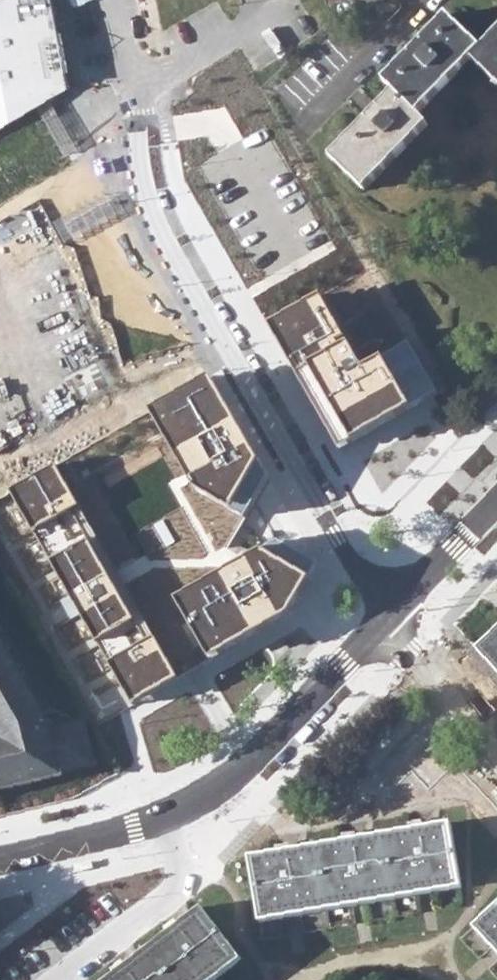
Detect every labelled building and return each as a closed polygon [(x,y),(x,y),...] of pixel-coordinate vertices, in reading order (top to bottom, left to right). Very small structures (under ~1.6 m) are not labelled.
[(62,84),(48,0),(0,0),(0,120),(62,84)] [(481,48),(447,16),(383,80),(392,89),(328,155),(360,188),(425,122),(417,113),(470,59),(496,86),(496,32),(481,48)] [(320,294),(269,324),(340,447),(437,392),(408,342),(363,368),(320,294)] [(0,495),(0,567),(95,727),(286,615),(317,566),(209,377),(0,495)] [(496,673),(496,634),(477,653),(496,673)] [(94,766),(83,721),(72,725),(70,719),(49,711),(44,715),(0,640),(0,790),(94,766)] [(100,736),(109,751),(126,741),(117,725),(100,736)] [(453,824),(252,858),(262,923),(465,888),(453,824)] [(475,927),(496,951),(496,907),(475,927)] [(243,959),(204,909),(111,979),(216,979),(243,959)]
